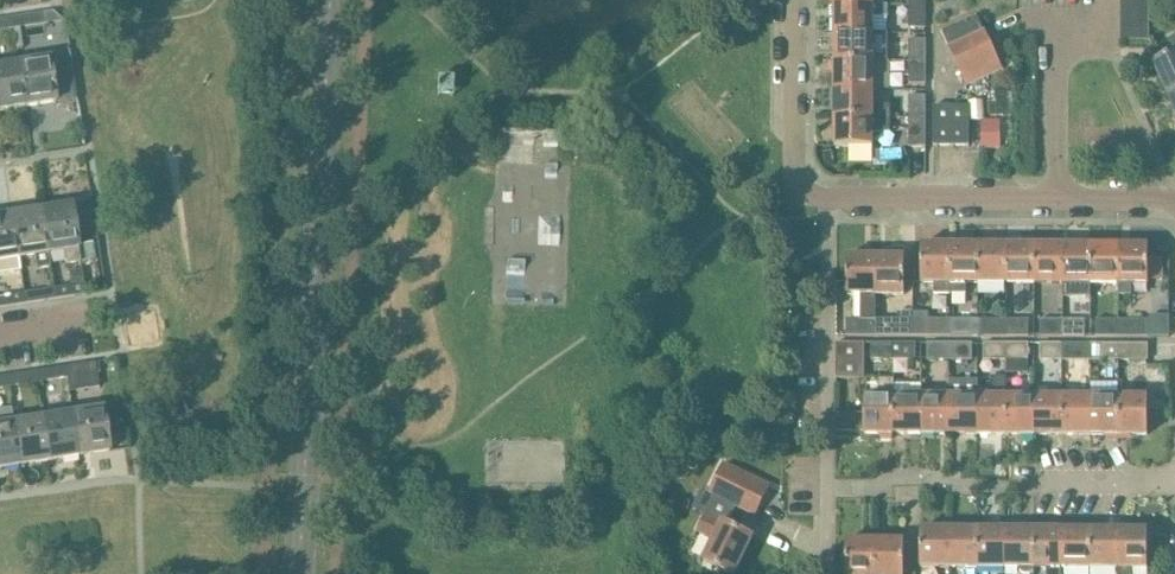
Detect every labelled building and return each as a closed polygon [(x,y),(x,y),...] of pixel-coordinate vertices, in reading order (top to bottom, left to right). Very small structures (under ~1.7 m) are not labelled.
[(1122,13),(1149,14),(1149,0),(1122,0),(1122,13)] [(1164,23),(1164,3),(1151,3),(1151,23),(1164,23)] [(873,4),(836,4),(836,32),(873,32),(873,17),(888,17),(888,5),(873,5),(873,4)] [(927,5),(910,4),(909,29),(926,29),(927,5)] [(1149,27),(1149,14),(1122,13),(1121,27),(1149,27)] [(14,18),(16,29),(44,25),(42,14),(14,18)] [(1002,68),(978,17),(944,33),(968,84),(1002,68)] [(14,18),(0,20),(0,32),(16,29),(14,18)] [(1149,41),(1149,27),(1121,27),(1121,41),(1149,41)] [(836,60),(873,60),(873,32),(836,32),(836,60)] [(910,61),(926,61),(926,41),(910,41),(910,61)] [(1174,96),(1174,52),(1154,62),(1170,98),(1174,96)] [(836,60),(836,89),(873,89),(888,89),(888,60),(873,60),(836,60)] [(926,85),(926,61),(910,61),(909,85),(926,85)] [(22,66),(28,110),(58,105),(52,62),(22,66)] [(28,110),(22,66),(0,70),(0,114),(28,110)] [(75,78),(55,81),(59,105),(79,102),(75,78)] [(873,89),(836,89),(836,117),(891,117),(891,106),(873,106),(873,89)] [(909,117),(926,118),(927,97),(910,97),(909,117)] [(969,148),(969,107),(933,107),(933,148),(969,148)] [(891,117),(836,117),(836,145),(873,145),(873,133),(891,133),(891,117)] [(926,118),(909,117),(909,148),(926,148),(926,118)] [(1001,149),(1001,120),(981,120),(981,149),(1001,149)] [(43,208),(49,251),(64,249),(67,265),(82,263),(73,204),(43,208)] [(49,251),(43,208),(13,213),(20,256),(34,254),(37,271),(51,268),(48,252),(49,251)] [(0,215),(0,274),(22,271),(20,256),(13,213),(0,215)] [(951,294),(951,244),(923,244),(923,283),(934,283),(934,294),(951,294)] [(979,283),(979,244),(951,244),(951,294),(966,294),(966,283),(979,283)] [(1007,283),(1008,244),(979,244),(979,283),(1007,283)] [(1036,283),(1036,244),(1008,244),(1007,283),(1036,283)] [(1064,283),(1064,244),(1036,244),(1036,283),(1064,283)] [(1064,283),(1064,297),(1092,297),(1092,283),(1092,244),(1064,244),(1064,283)] [(1120,244),(1092,244),(1092,283),(1119,283),(1120,283),(1120,244)] [(1119,283),(1119,295),(1132,295),(1132,283),(1149,283),(1149,244),(1120,244),(1120,283),(1119,283)] [(877,256),(877,294),(906,294),(906,256),(906,248),(888,248),(888,256),(877,256)] [(876,294),(877,294),(877,256),(848,256),(848,294),(861,294),(861,320),(847,320),(847,337),(877,337),(877,320),(876,320),(876,294)] [(55,288),(56,300),(86,295),(84,283),(55,288)] [(26,292),(28,304),(56,300),(55,288),(26,292)] [(28,304),(26,292),(0,296),(0,308),(28,304)] [(877,337),(914,337),(914,313),(898,313),(898,320),(877,320),(877,337)] [(914,337),(951,337),(951,320),(929,319),(929,313),(914,313),(914,337)] [(979,337),(979,320),(951,320),(951,337),(979,337)] [(1007,337),(1007,320),(979,320),(979,337),(1007,337)] [(1007,320),(1007,337),(1029,337),(1029,320),(1007,320)] [(1064,337),(1064,320),(1040,320),(1040,337),(1064,337)] [(1085,320),(1064,320),(1064,337),(1085,337),(1085,320)] [(1097,338),(1120,338),(1120,321),(1097,321),(1097,338)] [(1120,321),(1120,338),(1148,338),(1148,321),(1120,321)] [(837,344),(837,362),(865,362),(865,344),(837,344)] [(872,361),(894,361),(894,344),(872,344),(872,361)] [(894,344),(894,361),(916,361),(916,344),(894,344)] [(951,361),(951,344),(928,344),(928,361),(951,361)] [(972,344),(951,344),(951,361),(973,361),(972,344)] [(1006,361),(1006,344),(984,344),(984,361),(1006,361)] [(1006,344),(1006,361),(1029,361),(1029,344),(1006,344)] [(1040,361),(1064,361),(1064,345),(1041,344),(1040,361)] [(1064,361),(1092,362),(1091,345),(1064,345),(1064,361)] [(1092,362),(1120,362),(1120,345),(1091,345),(1092,362)] [(1148,345),(1120,345),(1120,362),(1148,362),(1148,345)] [(865,362),(837,362),(837,379),(865,379),(865,362)] [(95,363),(66,367),(68,379),(97,374),(95,363)] [(66,367),(37,372),(39,383),(68,379),(66,367)] [(37,372),(7,376),(9,388),(39,383),(37,372)] [(0,377),(0,389),(9,388),(7,376),(0,377)] [(979,397),(979,433),(1007,433),(1006,396),(1008,396),(1008,377),(991,377),(991,396),(979,397)] [(894,433),(894,396),(894,378),(879,378),(879,396),(866,396),(866,414),(837,414),(837,432),(866,432),(866,433),(894,433)] [(950,381),(950,396),(951,396),(951,433),(979,433),(979,397),(979,381),(950,381)] [(894,384),(894,396),(894,433),(923,433),(923,396),(923,384),(894,384)] [(951,433),(951,396),(950,396),(923,396),(923,433),(951,433)] [(1035,434),(1035,397),(1008,396),(1006,396),(1007,433),(1035,434)] [(1035,434),(1064,433),(1064,396),(1035,397),(1035,434)] [(1064,433),(1092,434),(1092,397),(1064,396),(1064,433)] [(1092,434),(1120,433),(1120,396),(1092,397),(1092,434)] [(1120,396),(1120,433),(1148,434),(1148,397),(1120,396)] [(21,464),(14,421),(12,407),(0,408),(0,467),(21,464)] [(73,412),(80,455),(110,450),(104,408),(73,412)] [(73,412),(44,417),(50,459),(80,455),(73,412)] [(44,417),(14,421),(21,464),(50,459),(44,417)] [(769,486),(724,465),(709,495),(737,509),(755,518),(769,486)] [(699,531),(716,539),(706,560),(735,573),(736,573),(754,535),(730,524),(737,509),(722,501),(715,498),(707,514),(699,531)] [(922,566),(951,567),(951,529),(923,529),(922,566)] [(979,567),(980,529),(951,529),(951,567),(979,567)] [(1007,567),(1007,529),(980,529),(979,567),(1007,567)] [(1007,567),(1019,567),(1020,571),(1023,573),(1030,573),(1033,573),(1034,573),(1034,567),(1035,567),(1035,529),(1007,529),(1007,567)] [(1063,529),(1035,529),(1035,567),(1047,567),(1047,573),(1063,573),(1063,567),(1063,529)] [(1092,567),(1092,529),(1063,529),(1063,567),(1092,567)] [(1119,529),(1092,529),(1092,567),(1118,567),(1119,567),(1119,529)] [(1118,573),(1133,573),(1133,567),(1148,567),(1148,529),(1126,529),(1119,529),(1119,567),(1118,567),(1118,573)] [(876,540),(847,540),(846,573),(876,573),(876,540)] [(876,573),(905,573),(906,540),(876,540),(876,573)]
